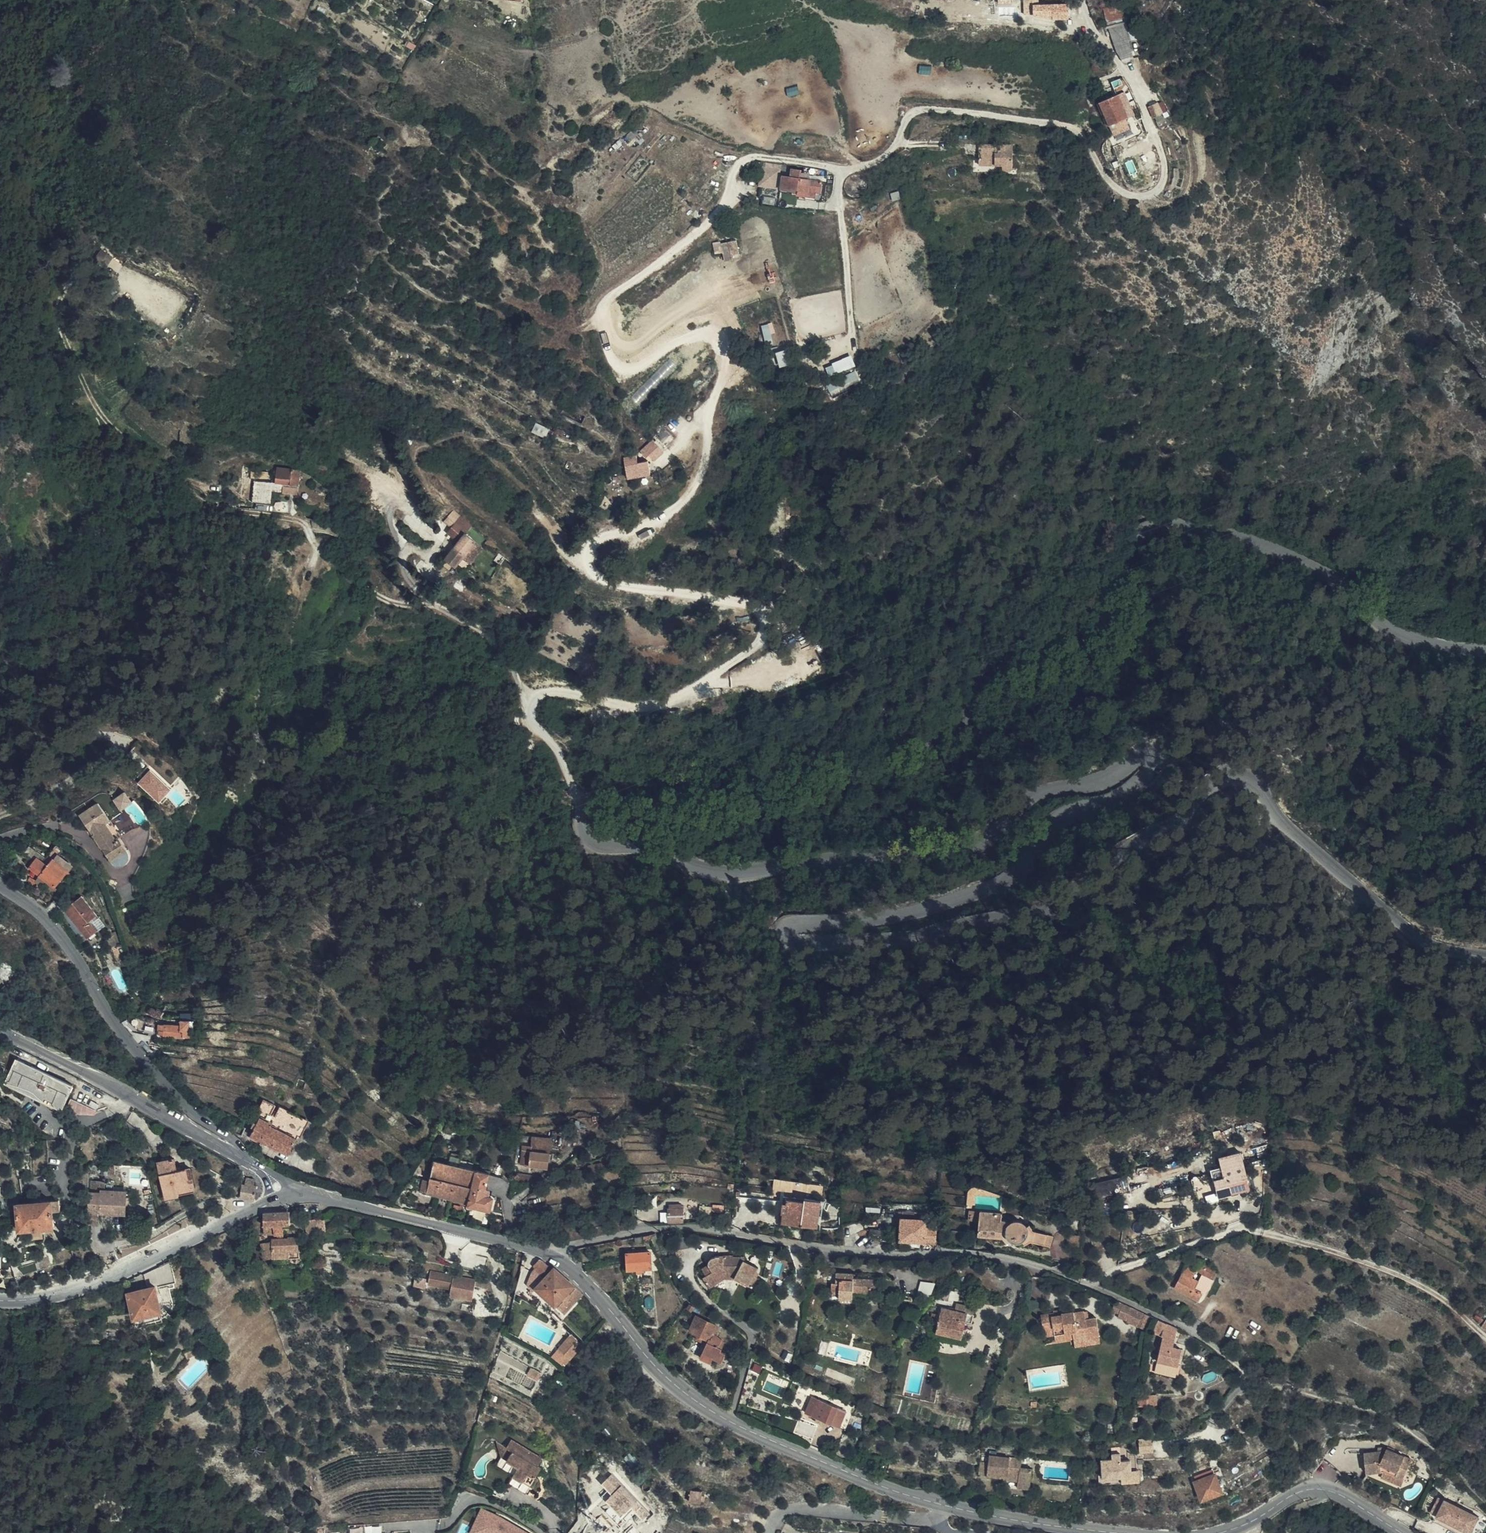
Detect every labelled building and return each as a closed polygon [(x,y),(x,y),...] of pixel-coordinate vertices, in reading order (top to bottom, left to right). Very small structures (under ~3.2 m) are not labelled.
[(1025,14),(1033,14),(1033,2),(1040,2),(1040,0),(1024,0),(1025,14)] [(1108,27),(1126,23),(1127,23),(1124,4),(1104,8),(1108,27)] [(1114,45),(1120,56),(1126,49),(1129,44),(1129,41),(1127,35),(1126,23),(1108,27),(1114,45)] [(350,37),(343,32),(340,36),(347,41),(350,37)] [(1126,49),(1120,56),(1123,61),(1133,58),(1129,44),(1126,49)] [(1129,118),(1118,94),(1099,103),(1111,131),(1120,127),(1118,122),(1129,118)] [(1149,106),(1153,116),(1169,110),(1164,99),(1149,106)] [(1012,169),(1013,145),(979,145),(979,165),(1003,165),(1003,169),(1012,169)] [(801,178),(802,174),(802,171),(792,169),(790,176),(783,176),(781,189),(797,191),(797,194),(820,198),(822,181),(809,179),(801,178)] [(761,206),(774,207),(775,199),(762,197),(761,206)] [(1065,235),(1068,228),(1057,223),(1054,230),(1065,235)] [(715,242),(716,259),(740,257),(738,239),(715,242)] [(103,248),(96,255),(105,265),(112,258),(103,248)] [(847,334),(847,326),(805,328),(805,337),(847,334)] [(830,374),(856,364),(852,354),(826,364),(830,374)] [(794,366),(791,357),(775,363),(777,368),(783,365),(785,370),(794,366)] [(844,383),(852,379),(848,370),(840,374),(844,383)] [(22,431),(20,429),(6,440),(9,447),(23,435),(22,431)] [(662,454),(649,443),(641,453),(647,459),(650,456),(656,461),(662,454)] [(635,456),(624,459),(629,478),(652,471),(648,459),(637,462),(635,456)] [(301,470),(277,468),(276,483),(299,486),(301,470)] [(251,472),(251,481),(268,481),(268,472),(251,472)] [(459,541),(465,533),(467,532),(456,523),(448,532),(459,541)] [(456,567),(476,542),(465,533),(459,541),(445,559),(456,567)] [(452,572),(456,567),(445,559),(441,564),(452,572)] [(345,596),(337,609),(344,612),(351,600),(345,596)] [(337,609),(333,615),(339,619),(344,612),(337,609)] [(339,619),(333,615),(320,636),(326,640),(339,619)] [(307,685),(307,687),(308,696),(323,695),(322,687),(321,683),(307,685)] [(150,768),(138,783),(161,802),(173,787),(150,768)] [(126,790),(114,798),(122,809),(134,801),(126,790)] [(86,836),(83,839),(100,867),(118,856),(110,843),(106,845),(95,826),(100,823),(90,806),(70,818),(79,833),(83,831),(86,836)] [(130,831),(117,810),(111,813),(112,815),(100,823),(112,842),(130,831)] [(106,845),(110,843),(112,842),(100,823),(95,826),(106,845)] [(42,862),(36,858),(29,867),(54,887),(71,865),(51,849),(42,862)] [(40,883),(30,876),(27,881),(38,887),(40,883)] [(80,929),(83,933),(97,952),(100,953),(110,948),(103,936),(101,937),(97,932),(89,921),(96,916),(82,896),(65,909),(80,929)] [(99,919),(96,916),(89,921),(97,932),(100,930),(94,923),(99,919)] [(118,934),(118,933),(112,936),(116,946),(122,943),(118,934)] [(19,973),(2,958),(0,960),(0,991),(19,973)] [(190,1020),(182,1020),(181,1020),(180,1025),(158,1024),(158,1030),(159,1030),(159,1035),(189,1037),(190,1020)] [(73,1086),(17,1060),(6,1084),(62,1110),(73,1086)] [(280,1107),(275,1116),(272,1123),(260,1117),(251,1134),(289,1154),(306,1119),(280,1107)] [(570,1147),(573,1135),(565,1134),(564,1138),(559,1137),(558,1145),(570,1147)] [(117,1148),(113,1139),(106,1142),(111,1152),(117,1148)] [(531,1143),(530,1145),(530,1151),(550,1152),(551,1145),(531,1143)] [(530,1151),(530,1145),(523,1144),(522,1164),(548,1167),(550,1152),(530,1151)] [(1240,1153),(1219,1158),(1224,1177),(1228,1194),(1249,1189),(1240,1153)] [(175,1159),(158,1163),(167,1199),(178,1196),(178,1193),(191,1190),(187,1169),(178,1171),(175,1159)] [(434,1161),(430,1181),(427,1192),(468,1202),(468,1205),(490,1210),(494,1197),(489,1196),(484,1195),(486,1188),(489,1174),(434,1161)] [(115,1175),(114,1167),(102,1167),(102,1175),(115,1175)] [(195,1189),(191,1168),(187,1169),(191,1190),(195,1189)] [(533,1183),(538,1177),(518,1173),(517,1180),(533,1183)] [(225,1193),(231,1179),(218,1174),(211,1187),(225,1193)] [(836,1190),(837,1175),(830,1174),(829,1190),(836,1191),(836,1190)] [(1095,1183),(1099,1196),(1126,1188),(1122,1175),(1095,1183)] [(427,1192),(430,1181),(423,1179),(420,1191),(427,1192)] [(99,1213),(111,1214),(125,1214),(126,1192),(114,1191),(114,1193),(104,1193),(104,1182),(91,1181),(89,1213),(99,1213)] [(254,1185),(245,1184),(244,1184),(240,1198),(254,1201),(256,1186),(254,1185)] [(783,1214),(782,1224),(817,1228),(821,1201),(804,1199),(804,1201),(788,1199),(787,1205),(786,1215),(783,1214)] [(60,1211),(59,1200),(21,1203),(16,1204),(18,1219),(19,1231),(54,1227),(53,1211),(60,1211)] [(682,1207),(682,1204),(669,1204),(669,1207),(667,1208),(668,1223),(684,1223),(684,1207),(682,1207)] [(1002,1220),(1002,1214),(971,1210),(971,1221),(979,1222),(978,1237),(1002,1239),(1005,1244),(1011,1241),(1016,1243),(1021,1243),(1022,1242),(1024,1245),(1031,1242),(1050,1248),(1054,1236),(1033,1230),(1029,1224),(1026,1226),(1024,1223),(1020,1221),(1015,1221),(1012,1222),(1008,1224),(1005,1220),(1002,1220)] [(265,1212),(264,1212),(265,1235),(284,1234),(284,1225),(291,1224),(290,1211),(265,1212)] [(915,1213),(902,1212),(899,1240),(935,1243),(937,1227),(927,1226),(928,1221),(914,1220),(915,1213)] [(89,1213),(89,1226),(98,1226),(99,1213),(89,1213)] [(326,1230),(324,1217),(304,1221),(306,1234),(326,1230)] [(1067,1247),(1080,1247),(1081,1236),(1068,1235),(1067,1247)] [(689,1248),(688,1236),(677,1237),(678,1249),(689,1248)] [(256,1244),(257,1250),(291,1248),(291,1247),(291,1237),(283,1238),(283,1239),(266,1240),(266,1241),(256,1244)] [(291,1248),(257,1250),(259,1258),(284,1256),(284,1250),(291,1250),(291,1248)] [(284,1250),(284,1256),(284,1258),(298,1257),(298,1248),(291,1248),(291,1250),(284,1250)] [(636,1270),(643,1270),(652,1270),(651,1252),(626,1253),(627,1271),(636,1270)] [(753,1287),(758,1278),(757,1277),(759,1273),(755,1270),(757,1267),(744,1260),(744,1256),(734,1256),(734,1255),(720,1255),(720,1256),(713,1257),(710,1259),(709,1261),(708,1265),(702,1268),(706,1275),(703,1277),(709,1288),(722,1280),(733,1278),(748,1286),(749,1285),(753,1287)] [(555,1268),(540,1259),(534,1266),(546,1276),(536,1287),(556,1307),(557,1305),(565,1313),(583,1294),(555,1268)] [(1200,1261),(1195,1270),(1211,1279),(1216,1270),(1200,1261)] [(1183,1273),(1191,1277),(1195,1270),(1187,1266),(1183,1273)] [(450,1288),(453,1273),(431,1269),(428,1284),(450,1288)] [(473,1299),(477,1278),(455,1273),(450,1295),(473,1299)] [(839,1295),(839,1299),(852,1300),(852,1292),(869,1293),(870,1291),(878,1292),(878,1280),(853,1278),(854,1274),(836,1273),(836,1282),(832,1282),(831,1295),(839,1295)] [(1198,1281),(1191,1277),(1183,1273),(1175,1288),(1198,1301),(1202,1293),(1194,1289),(1198,1281)] [(932,1295),(934,1282),(921,1280),(919,1293),(932,1295)] [(162,1311),(156,1285),(128,1292),(134,1317),(162,1311)] [(1124,1304),(1115,1300),(1113,1311),(1118,1314),(1118,1317),(1137,1326),(1143,1313),(1124,1304)] [(954,1310),(973,1315),(975,1307),(956,1303),(954,1310)] [(935,1332),(961,1338),(965,1323),(971,1324),(973,1315),(954,1310),(942,1308),(940,1315),(932,1313),(930,1321),(937,1322),(935,1332)] [(1084,1311),(1074,1313),(1055,1315),(1054,1313),(1040,1315),(1044,1332),(1054,1330),(1055,1336),(1072,1333),(1073,1339),(1074,1344),(1086,1342),(1086,1340),(1084,1328),(1090,1328),(1088,1318),(1085,1318),(1084,1311)] [(1143,1313),(1137,1326),(1144,1329),(1150,1316),(1143,1313)] [(697,1335),(703,1338),(708,1340),(700,1357),(711,1362),(713,1358),(722,1362),(726,1353),(721,1351),(725,1342),(714,1333),(718,1326),(696,1316),(689,1331),(697,1335)] [(1096,1317),(1088,1318),(1090,1328),(1084,1328),(1086,1340),(1098,1338),(1096,1317)] [(1169,1344),(1176,1329),(1159,1320),(1153,1332),(1160,1336),(1159,1339),(1169,1344)] [(928,1331),(935,1332),(937,1322),(930,1321),(928,1331)] [(1056,1342),(1073,1339),(1072,1333),(1055,1336),(1056,1342)] [(571,1359),(583,1346),(571,1335),(559,1347),(571,1359)] [(1098,1338),(1086,1340),(1086,1342),(1074,1344),(1074,1346),(1099,1343),(1098,1338)] [(566,1364),(571,1359),(559,1347),(554,1352),(566,1364)] [(759,1376),(763,1368),(753,1364),(750,1373),(759,1376)] [(539,1371),(534,1369),(530,1376),(536,1379),(539,1371)] [(806,1400),(811,1388),(802,1383),(797,1396),(806,1400)] [(1148,1406),(1147,1394),(1137,1395),(1137,1399),(1134,1399),(1134,1407),(1148,1406)] [(852,1413),(812,1396),(806,1413),(845,1430),(852,1413)] [(624,1443),(618,1436),(614,1440),(619,1446),(624,1443)] [(514,1447),(511,1451),(540,1469),(542,1465),(539,1463),(543,1456),(514,1437),(509,1444),(514,1447)] [(1140,1438),(1140,1452),(1153,1451),(1152,1437),(1140,1438)] [(500,1438),(502,1445),(503,1446),(511,1451),(514,1447),(509,1444),(500,1438)] [(503,1446),(502,1445),(503,1452),(498,1462),(513,1472),(518,1463),(508,1456),(511,1451),(503,1446)] [(1386,1451),(1378,1452),(1364,1453),(1367,1473),(1384,1471),(1404,1480),(1411,1459),(1388,1449),(1386,1451)] [(518,1463),(513,1472),(533,1484),(538,1476),(537,1474),(540,1469),(511,1451),(508,1456),(518,1463)] [(1101,1482),(1143,1481),(1143,1451),(1112,1451),(1112,1457),(1101,1457),(1101,1482)] [(979,1474),(999,1477),(999,1473),(1006,1474),(1006,1477),(1006,1480),(1018,1481),(1017,1487),(1030,1488),(1031,1470),(1021,1469),(1022,1460),(996,1457),(997,1453),(989,1452),(988,1462),(981,1462),(979,1474)] [(637,1463),(628,1453),(624,1456),(633,1467),(637,1463)] [(1212,1470),(1201,1474),(1193,1477),(1195,1481),(1214,1474),(1212,1470)] [(1404,1480),(1384,1471),(1381,1477),(1402,1485),(1404,1480)] [(528,1492),(533,1484),(513,1472),(508,1480),(528,1492)] [(1201,1500),(1203,1499),(1221,1492),(1214,1474),(1195,1481),(1194,1481),(1201,1500)] [(701,1503),(703,1491),(691,1489),(689,1501),(701,1503)] [(1438,1496),(1432,1512),(1438,1514),(1443,1497),(1438,1496)] [(1448,1502),(1440,1518),(1472,1532),(1474,1532),(1481,1519),(1448,1502)] [(537,1530),(481,1508),(471,1532),(536,1532),(537,1530)] [(1440,1518),(1437,1523),(1457,1532),(1472,1532),(1440,1518)]
